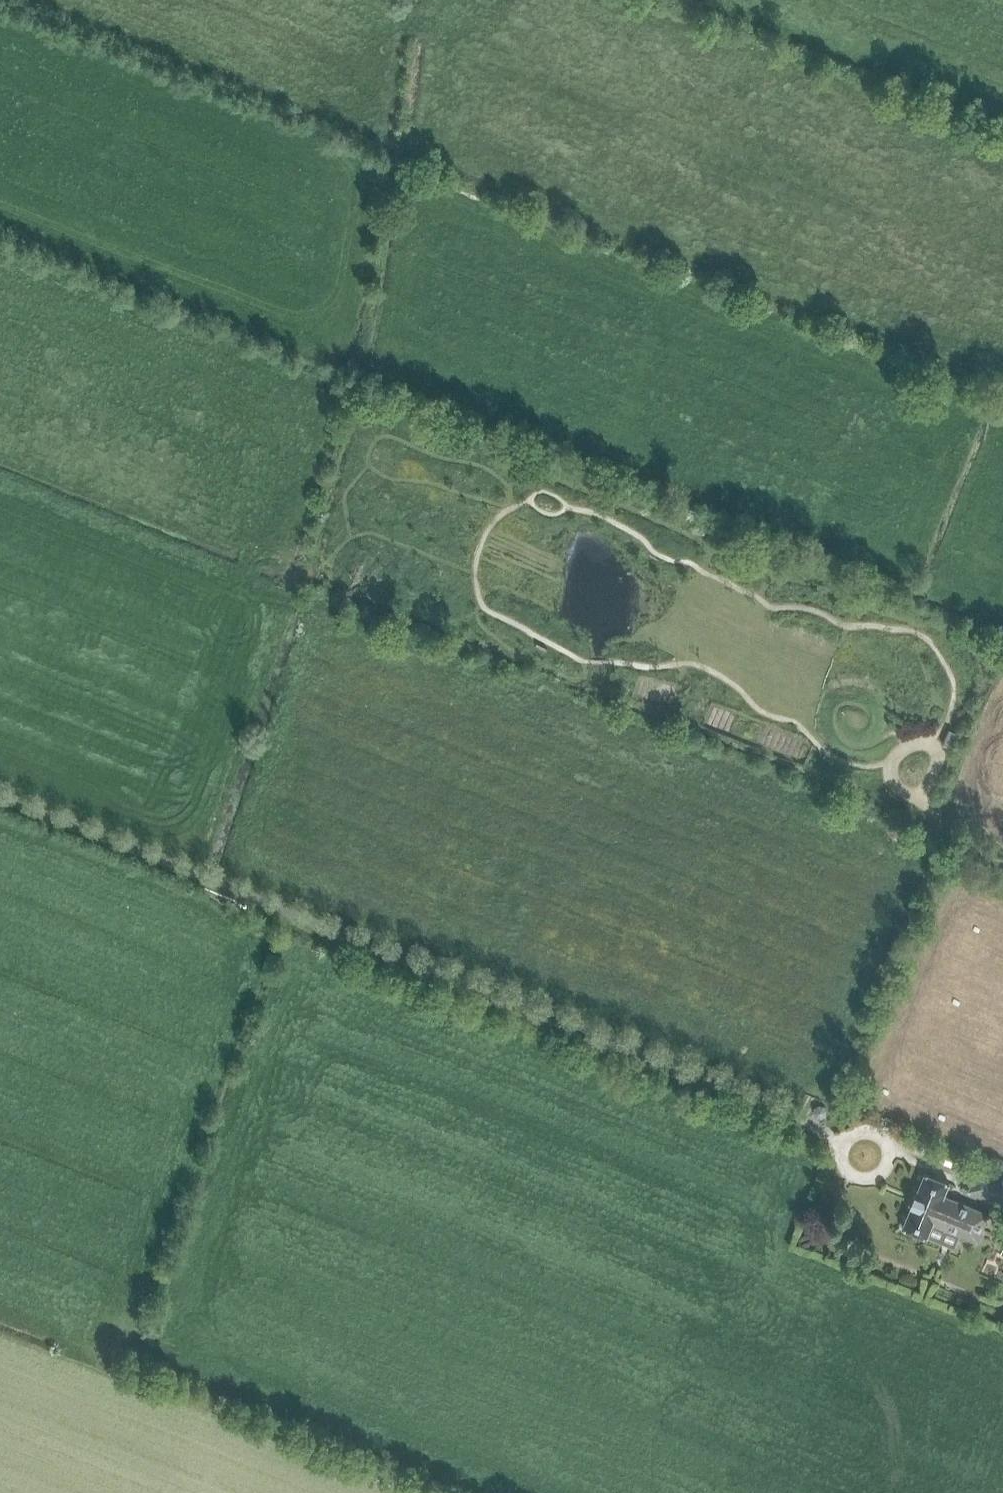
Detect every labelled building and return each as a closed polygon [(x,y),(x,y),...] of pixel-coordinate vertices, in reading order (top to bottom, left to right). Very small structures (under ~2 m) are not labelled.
[(949,1183),(925,1173),(903,1228),(926,1237),(932,1223),(977,1241),(988,1213),(944,1195),(949,1183)]
